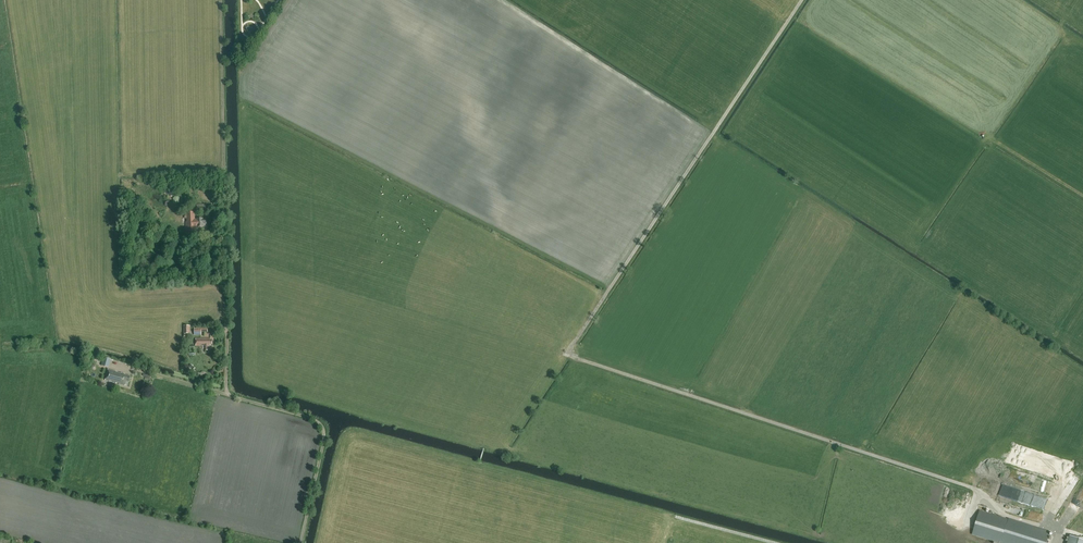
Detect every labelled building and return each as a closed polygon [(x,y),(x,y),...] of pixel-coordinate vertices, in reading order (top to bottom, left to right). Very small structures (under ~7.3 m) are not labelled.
[(203,218),(195,219),(194,212),(187,212),(187,222),(186,222),(186,231),(195,230),(195,227),(203,227),(203,224),(206,224),(206,219),(203,219),(203,218)] [(210,340),(210,338),(196,338),(196,346),(205,346),(205,350),(208,350),(208,346),(210,346),(210,344),(212,344),(212,340),(210,340)] [(101,365),(109,367),(111,359),(103,357),(101,365)] [(119,383),(119,384),(122,385),(122,384),(125,385),(127,381),(129,381),(131,376),(125,374),(121,373),(116,372),(117,371),(108,369),(105,380),(110,381),(111,381),(111,382),(116,383),(116,382),(119,383)] [(1075,471),(1081,475),(1082,473),(1082,466),(1080,464),(1075,471)] [(1008,520),(979,511),(972,534),(995,542),(995,541),(1001,542),(1047,542),(1050,532),(1008,519),(1008,520)]
